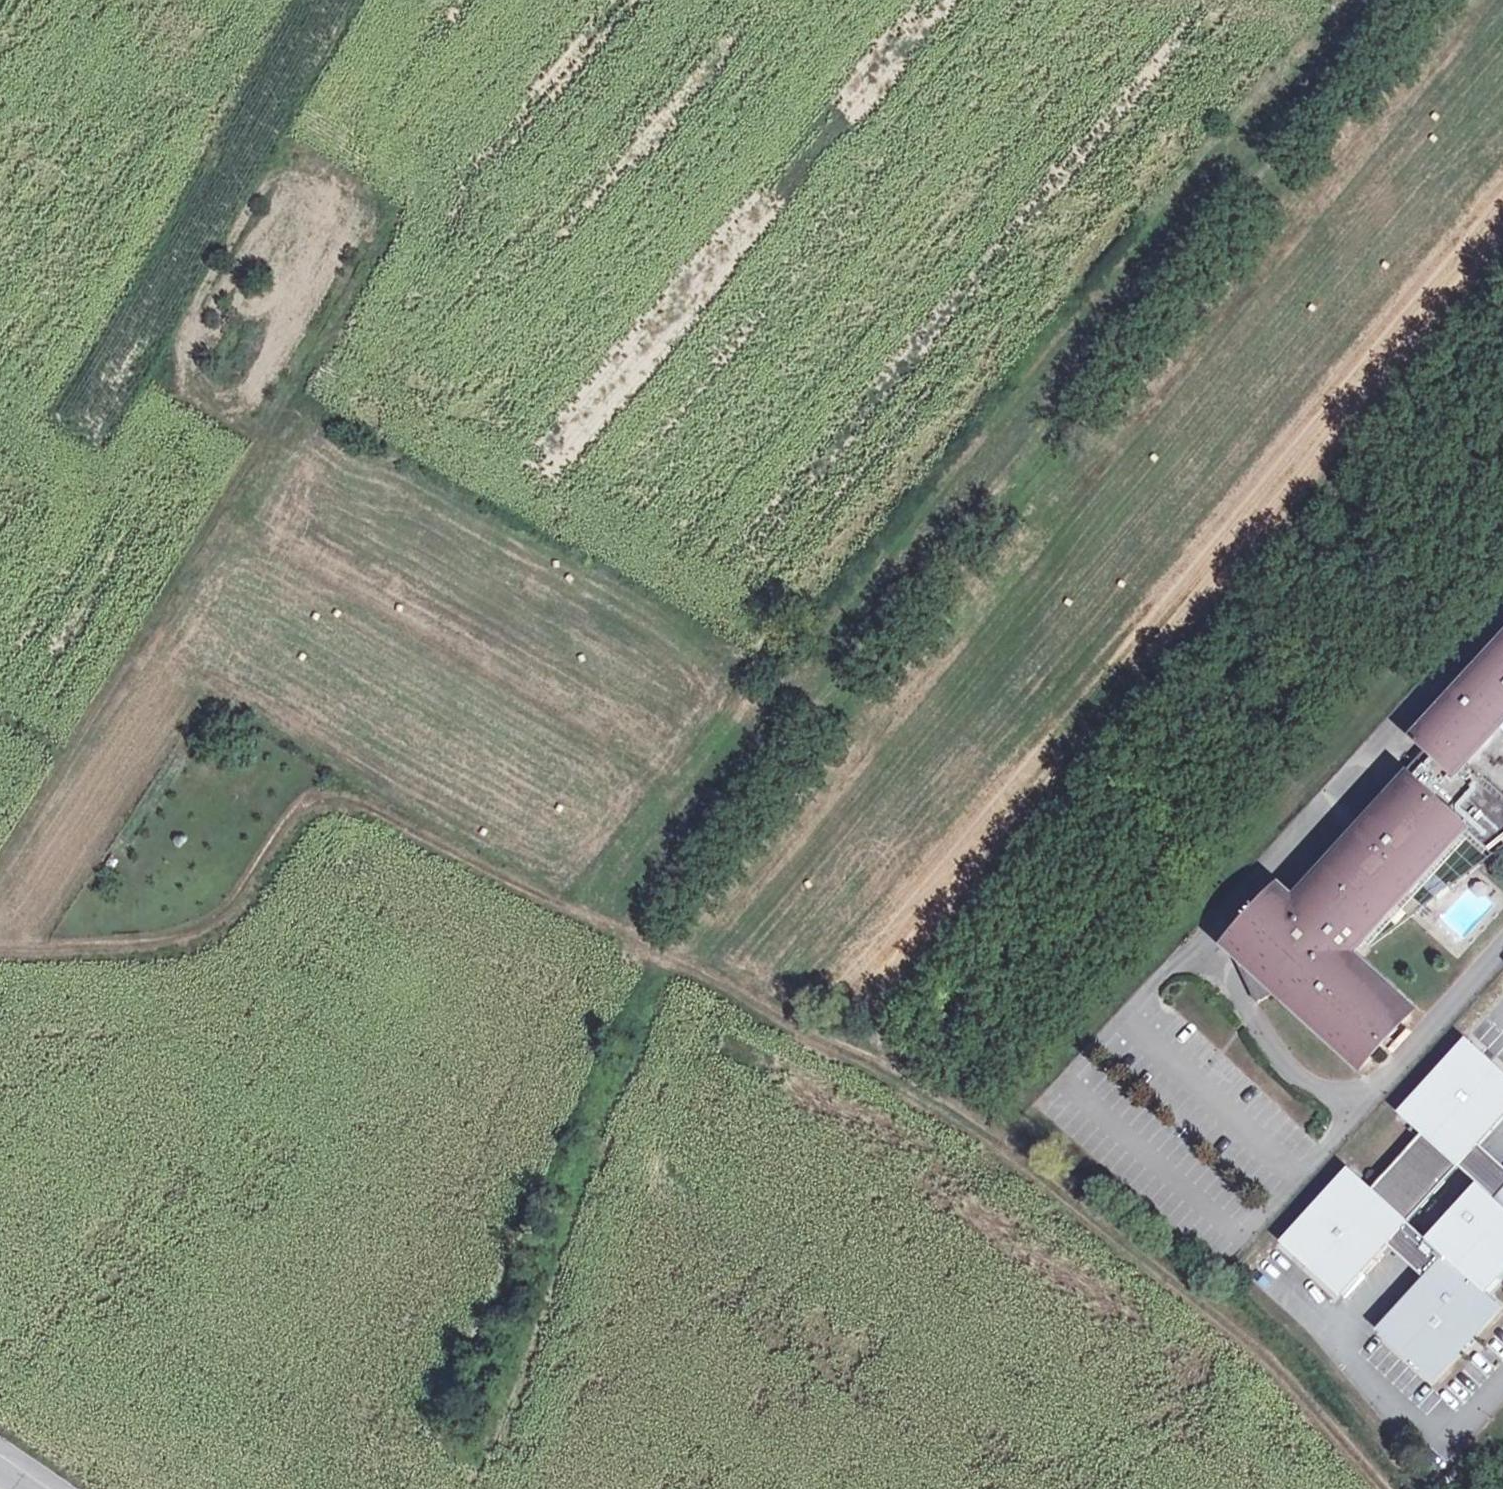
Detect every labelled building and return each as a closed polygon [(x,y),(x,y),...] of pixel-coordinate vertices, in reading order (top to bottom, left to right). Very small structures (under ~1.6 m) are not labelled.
[(1399,736),(1414,750),(1394,769),(1459,828),(1482,848),(1502,834),(1502,624),(1399,736)] [(1459,828),(1394,769),(1285,889),(1269,875),(1208,941),(1268,995),(1353,1073),(1378,1046),(1386,1053),(1406,1032),(1397,1024),(1410,1010),(1346,951),(1357,940),(1459,828)] [(1482,848),(1459,828),(1357,940),(1363,945),(1365,943),(1368,945),(1502,845),(1502,834),(1482,848)] [(1462,1169),(1499,1203),(1502,1199),(1502,1165),(1482,1147),(1462,1169)] [(1422,1274),(1441,1256),(1466,1227),(1449,1210),(1425,1237),(1407,1218),(1435,1190),(1400,1160),(1377,1188),(1345,1163),(1277,1241),(1337,1300),(1390,1243),(1422,1274)] [(1502,1284),(1502,1262),(1466,1227),(1441,1256),(1422,1274),(1373,1329),(1433,1389),(1502,1310),(1502,1306),(1493,1295),(1502,1284)]
